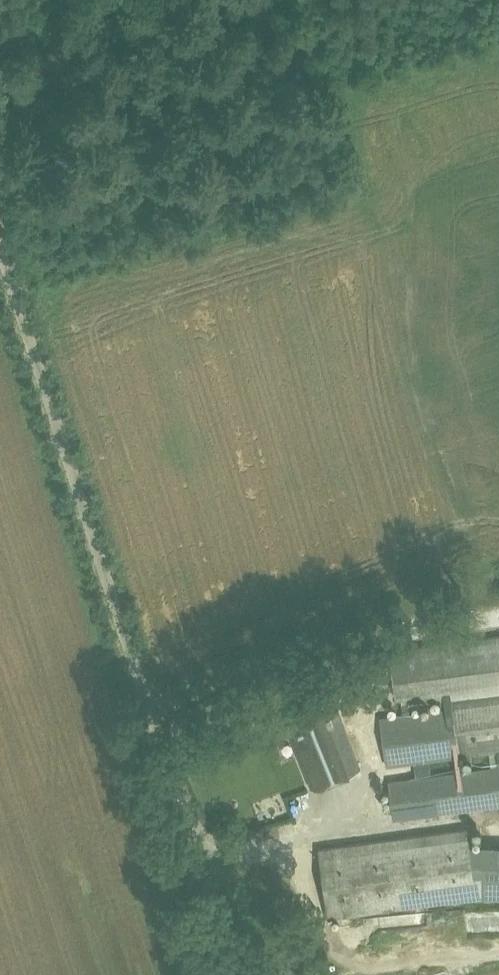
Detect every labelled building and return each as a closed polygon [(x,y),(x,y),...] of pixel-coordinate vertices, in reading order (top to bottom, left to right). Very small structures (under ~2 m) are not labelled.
[(498,751),(498,637),(390,651),(397,698),(402,697),(402,702),(441,697),(443,710),(404,715),(381,718),(387,766),(415,762),(417,778),(390,782),(395,819),(498,805),(498,763),(497,751),(498,751)] [(285,718),(312,787),(362,768),(334,698),(285,718)] [(471,848),(470,841),(468,829),(319,849),(328,918),(478,897),(471,848)] [(471,848),(471,849),(478,897),(498,898),(498,849),(471,848)] [(395,929),(434,921),(431,907),(392,916),(395,929)] [(344,929),(345,949),(367,948),(366,928),(344,929)]
